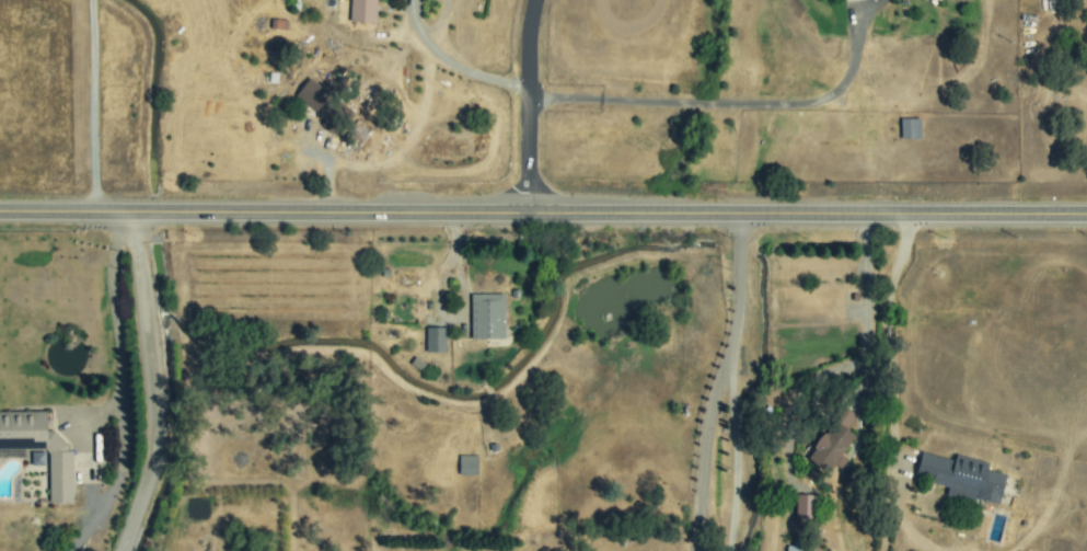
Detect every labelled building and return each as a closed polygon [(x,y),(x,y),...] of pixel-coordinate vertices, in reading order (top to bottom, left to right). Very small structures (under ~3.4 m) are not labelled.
[(376,0),(351,0),(349,22),(374,23),(376,0)] [(900,119),(901,139),(920,139),(918,118),(900,119)] [(470,295),(471,340),(505,338),(504,294),(470,295)] [(444,353),(446,329),(426,328),(425,352),(444,353)] [(856,415),(842,406),(806,459),(820,469),(825,461),(839,471),(847,459),(841,455),(854,436),(846,429),(856,415)] [(48,449),(49,503),(72,503),(71,450),(61,451),(61,431),(46,431),(46,411),(0,412),(0,450),(48,449)] [(32,466),(45,466),(45,451),(31,451),(32,466)] [(997,506),(1005,474),(986,470),(987,463),(955,456),(953,460),(921,452),(914,478),(948,485),(946,494),(997,506)] [(459,475),(477,475),(476,456),(458,456),(459,475)] [(795,518),(812,518),(813,495),(796,494),(795,518)]
